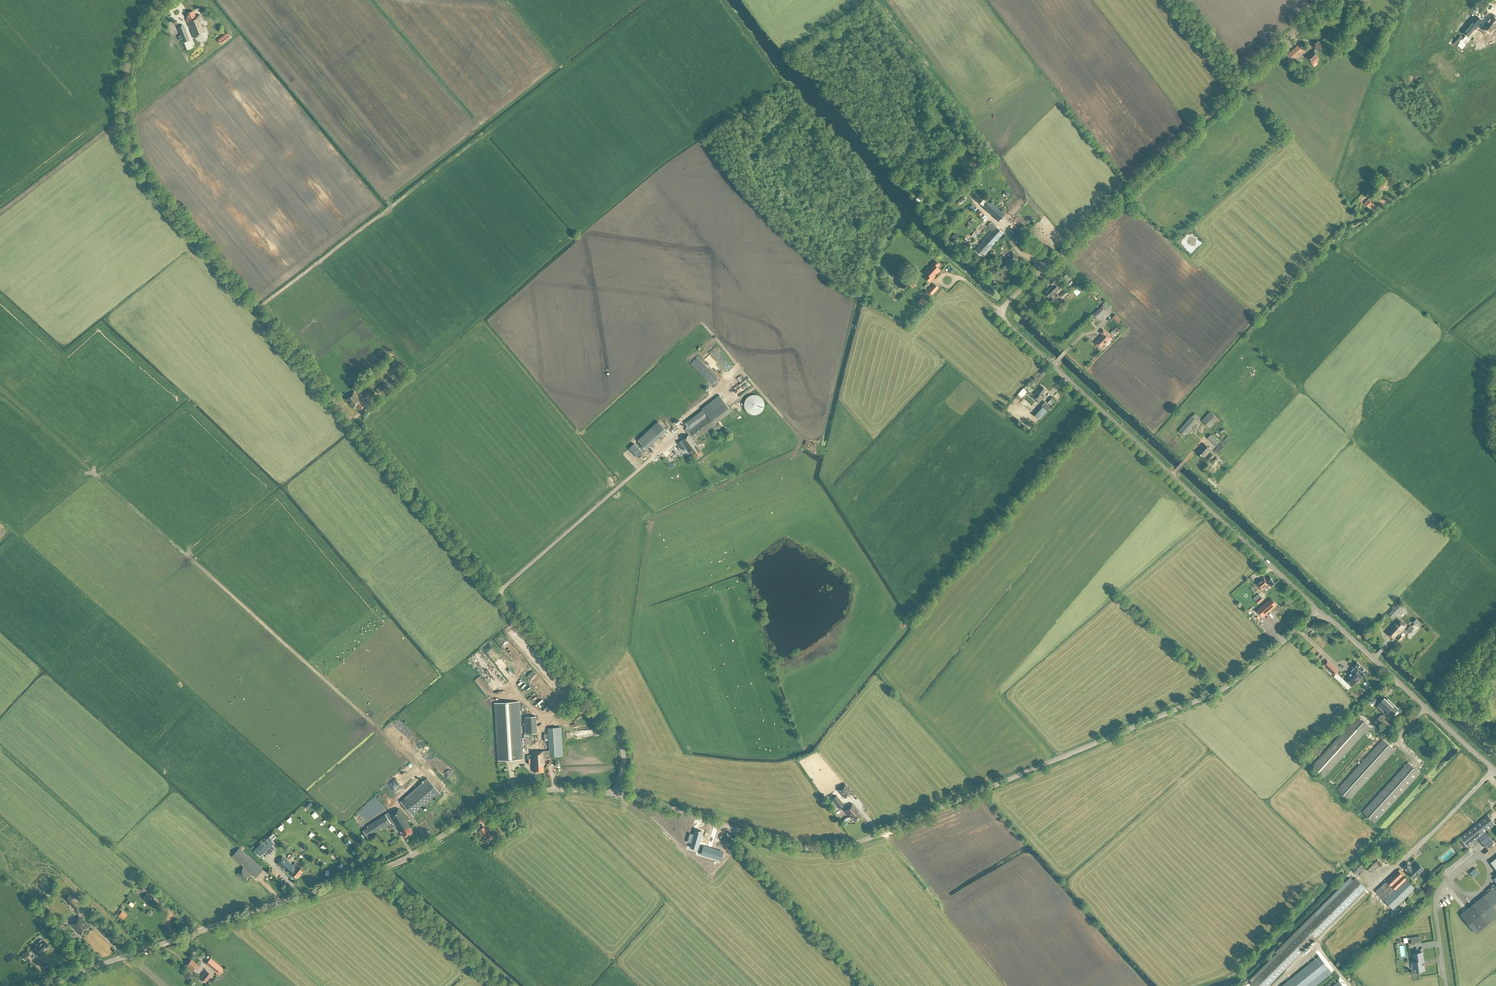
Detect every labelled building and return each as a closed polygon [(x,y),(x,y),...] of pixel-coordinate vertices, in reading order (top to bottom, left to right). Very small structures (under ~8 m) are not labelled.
[(196,17),(194,11),(186,14),(188,19),(186,19),(194,38),(207,33),(200,15),(196,17)] [(1466,11),(1459,19),(1466,26),(1474,19),(1466,11)] [(215,30),(221,26),(213,14),(207,18),(215,30)] [(1490,33),(1495,25),(1495,19),(1493,16),(1490,19),(1488,21),(1488,22),(1484,28),(1490,33)] [(1475,30),(1474,29),(1478,25),(1473,20),(1463,32),(1468,37),(1472,32),(1473,32),(1475,30)] [(184,40),(190,37),(184,21),(177,24),(184,40)] [(221,44),(231,36),(228,32),(218,40),(221,44)] [(1319,52),(1323,47),(1318,41),(1313,46),(1316,49),(1313,51),(1313,50),(1306,57),(1312,64),(1319,57),(1316,54),(1319,52)] [(1292,61),(1295,59),(1303,52),(1297,46),(1287,56),(1292,61)] [(1386,183),(1387,182),(1384,179),(1380,183),(1379,182),(1374,187),(1378,192),(1387,184),(1386,183)] [(1370,197),(1375,193),(1371,187),(1365,192),(1370,197)] [(976,191),(972,196),(979,203),(984,199),(976,191)] [(1370,209),(1374,205),(1368,199),(1364,203),(1370,209)] [(982,206),(986,210),(991,205),(992,204),(988,200),(982,206)] [(998,221),(1004,215),(992,204),(991,205),(986,210),(998,221)] [(1361,223),(1359,220),(1352,225),(1354,228),(1361,223)] [(981,257),(991,247),(1003,233),(991,222),(988,226),(992,230),(974,250),(981,257)] [(1018,226),(1015,228),(1021,234),(1024,231),(1018,226)] [(1023,251),(1027,247),(1022,242),(1017,245),(1023,251)] [(1014,265),(1019,259),(1012,252),(1002,262),(1005,265),(1009,268),(1013,264),(1014,265)] [(934,275),(939,269),(937,267),(939,264),(935,261),(930,267),(932,269),(930,271),(928,270),(925,273),(928,275),(925,278),(929,282),(935,276),(934,275)] [(930,297),(938,288),(933,284),(925,293),(930,297)] [(1053,302),(1059,297),(1056,293),(1060,290),(1055,284),(1046,292),(1047,293),(1046,294),(1049,298),(1049,297),(1051,298),(1050,299),(1053,302)] [(1066,302),(1069,300),(1068,298),(1066,296),(1069,293),(1066,290),(1060,295),(1066,302)] [(1096,320),(1107,310),(1106,309),(1105,307),(1103,305),(1092,315),(1096,320)] [(1121,320),(1115,314),(1112,317),(1118,323),(1121,320)] [(1106,347),(1106,346),(1106,345),(1105,345),(1112,338),(1103,329),(1100,332),(1103,335),(1095,342),(1100,348),(1101,346),(1101,347),(1101,348),(1102,348),(1102,349),(1103,349),(1104,349),(1105,349),(1105,348),(1106,348),(1106,347)] [(386,384),(385,383),(376,390),(380,395),(389,388),(388,387),(389,385),(387,383),(386,384)] [(1046,390),(1043,386),(1041,388),(1041,387),(1032,397),(1039,403),(1045,396),(1043,394),(1046,390)] [(1022,397),(1028,391),(1024,387),(1018,393),(1022,397)] [(361,409),(366,405),(354,391),(345,399),(353,408),(357,405),(361,409)] [(716,425),(716,424),(732,411),(720,396),(702,409),(703,411),(694,418),(699,424),(691,430),(689,427),(684,430),(688,434),(676,443),(683,451),(686,448),(692,456),(693,455),(696,460),(703,454),(701,451),(702,450),(692,438),(694,436),(696,439),(712,427),(715,431),(721,426),(719,423),(716,425)] [(1048,411),(1051,407),(1045,402),(1041,406),(1048,411)] [(1041,406),(1033,415),(1040,420),(1048,411),(1041,406)] [(1210,428),(1218,419),(1210,411),(1202,421),(1210,428)] [(1200,418),(1195,413),(1192,416),(1191,416),(1178,431),(1184,436),(1188,432),(1190,433),(1193,429),(1191,428),(1200,418)] [(639,441),(648,451),(668,432),(659,422),(639,441)] [(1216,446),(1219,442),(1211,434),(1208,438),(1216,446)] [(1218,454),(1225,447),(1221,443),(1215,450),(1217,452),(1216,453),(1218,454)] [(635,444),(629,449),(637,458),(643,453),(635,444)] [(1203,457),(1211,449),(1205,444),(1198,452),(1203,457)] [(675,457),(680,453),(674,446),(669,449),(675,457)] [(1256,583),(1262,591),(1266,587),(1267,588),(1270,585),(1271,586),(1274,584),(1272,581),(1273,580),(1270,577),(1266,580),(1264,577),(1256,583)] [(1258,604),(1263,599),(1259,594),(1254,598),(1258,604)] [(1277,604),(1271,598),(1258,610),(1263,616),(1277,604)] [(1392,618),(1402,607),(1398,603),(1388,614),(1392,618)] [(1419,627),(1422,624),(1416,618),(1413,622),(1419,627)] [(1400,635),(1399,634),(1406,626),(1398,619),(1390,628),(1391,628),(1387,633),(1394,639),(1396,636),(1398,637),(1397,638),(1400,641),(1403,637),(1405,634),(1403,632),(1400,635)] [(1339,671),(1327,660),(1323,664),(1335,676),(1339,671)] [(1363,676),(1367,671),(1357,662),(1352,667),(1354,668),(1344,679),(1352,687),(1362,676),(1363,676)] [(1379,701),(1373,696),(1369,700),(1375,705),(1379,701)] [(1397,708),(1391,702),(1388,699),(1382,705),(1383,706),(1381,707),(1384,710),(1385,708),(1392,714),(1397,708)] [(498,760),(523,759),(519,701),(494,703),(498,760)] [(524,714),(525,733),(536,732),(535,714),(524,714)] [(1392,721),(1384,714),(1383,716),(1381,714),(1376,720),(1380,723),(1386,728),(1392,721)] [(1324,777),(1369,727),(1357,716),(1312,766),(1324,777)] [(544,772),(543,765),(545,765),(544,757),(560,756),(559,727),(547,728),(549,750),(532,751),(533,765),(534,765),(534,772),(544,772)] [(1350,800),(1395,750),(1383,739),(1337,789),(1350,800)] [(1310,751),(1319,755),(1321,750),(1313,746),(1310,751)] [(1375,823),(1420,773),(1408,762),(1363,812),(1375,823)] [(399,789),(404,783),(395,775),(390,780),(399,789)] [(414,816),(440,793),(428,779),(401,802),(414,816)] [(845,798),(852,792),(845,783),(838,790),(845,798)] [(844,805),(836,795),(832,799),(839,809),(844,805)] [(843,810),(851,819),(852,818),(855,821),(862,816),(858,812),(859,811),(852,803),(843,810)] [(411,825),(399,808),(389,815),(388,813),(385,815),(385,814),(367,826),(368,827),(363,831),(368,838),(388,825),(391,829),(396,826),(400,832),(401,831),(405,837),(413,832),(409,826),(411,825)] [(1467,847),(1495,824),(1488,815),(1460,837),(1467,847)] [(503,837),(507,835),(499,823),(495,825),(503,837)] [(486,830),(484,827),(480,829),(480,830),(478,831),(481,836),(482,835),(485,841),(491,837),(487,830),(486,830)] [(695,830),(694,834),(692,839),(691,839),(689,838),(689,837),(687,842),(691,843),(690,847),(693,848),(694,848),(698,849),(702,832),(702,831),(702,832),(699,831),(698,831),(695,830),(696,829),(695,829),(695,830)] [(269,836),(254,851),(260,857),(275,842),(269,836)] [(721,859),(718,858),(720,851),(723,852),(704,846),(703,847),(702,853),(701,854),(721,859)] [(256,877),(264,869),(240,848),(232,856),(244,866),(237,874),(245,881),(252,874),(256,877)] [(293,865),(282,856),(277,863),(291,876),(292,874),(296,878),(303,870),(295,863),(293,865)] [(1381,861),(1376,856),(1372,860),(1371,859),(1364,866),(1371,873),(1378,866),(1377,865),(1378,864),(1381,866),(1382,864),(1380,863),(1379,863),(1381,861)] [(1357,874),(1364,867),(1359,862),(1352,869),(1357,874)] [(1412,867),(1407,862),(1403,867),(1413,878),(1423,869),(1418,863),(1414,867),(1413,866),(1412,867)] [(1474,877),(1479,873),(1475,868),(1470,873),(1474,877)] [(1393,909),(1415,889),(1398,871),(1376,892),(1393,909)] [(1366,888),(1355,878),(1250,983),(1253,985),(1268,985),(1366,888)] [(142,892),(148,885),(144,881),(138,888),(142,892)] [(1495,886),(1494,884),(1487,891),(1488,893),(1461,914),(1476,933),(1495,917),(1495,886)] [(153,907),(158,902),(153,898),(154,898),(149,893),(143,899),(153,907)] [(67,900),(76,910),(79,907),(70,897),(67,900)] [(1442,907),(1450,900),(1448,898),(1440,905),(1442,907)] [(124,910),(120,914),(125,919),(129,914),(124,910)] [(89,926),(79,916),(70,924),(80,935),(83,932),(84,933),(88,930),(87,929),(89,926)] [(38,942),(36,944),(37,945),(32,949),(39,957),(44,952),(43,950),(49,945),(44,940),(43,941),(42,939),(38,942)] [(24,959),(31,953),(28,949),(21,955),(24,959)] [(1413,969),(1417,968),(1417,971),(1425,970),(1424,965),(1422,965),(1421,962),(1423,961),(1422,952),(1413,953),(1414,958),(1415,958),(1415,961),(1412,962),(1413,969)] [(1329,969),(1319,956),(1281,985),(1308,985),(1329,969)] [(210,957),(206,963),(219,974),(223,968),(210,957)] [(194,970),(198,965),(191,959),(187,965),(194,970)] [(205,983),(212,975),(206,970),(200,978),(205,983)]
